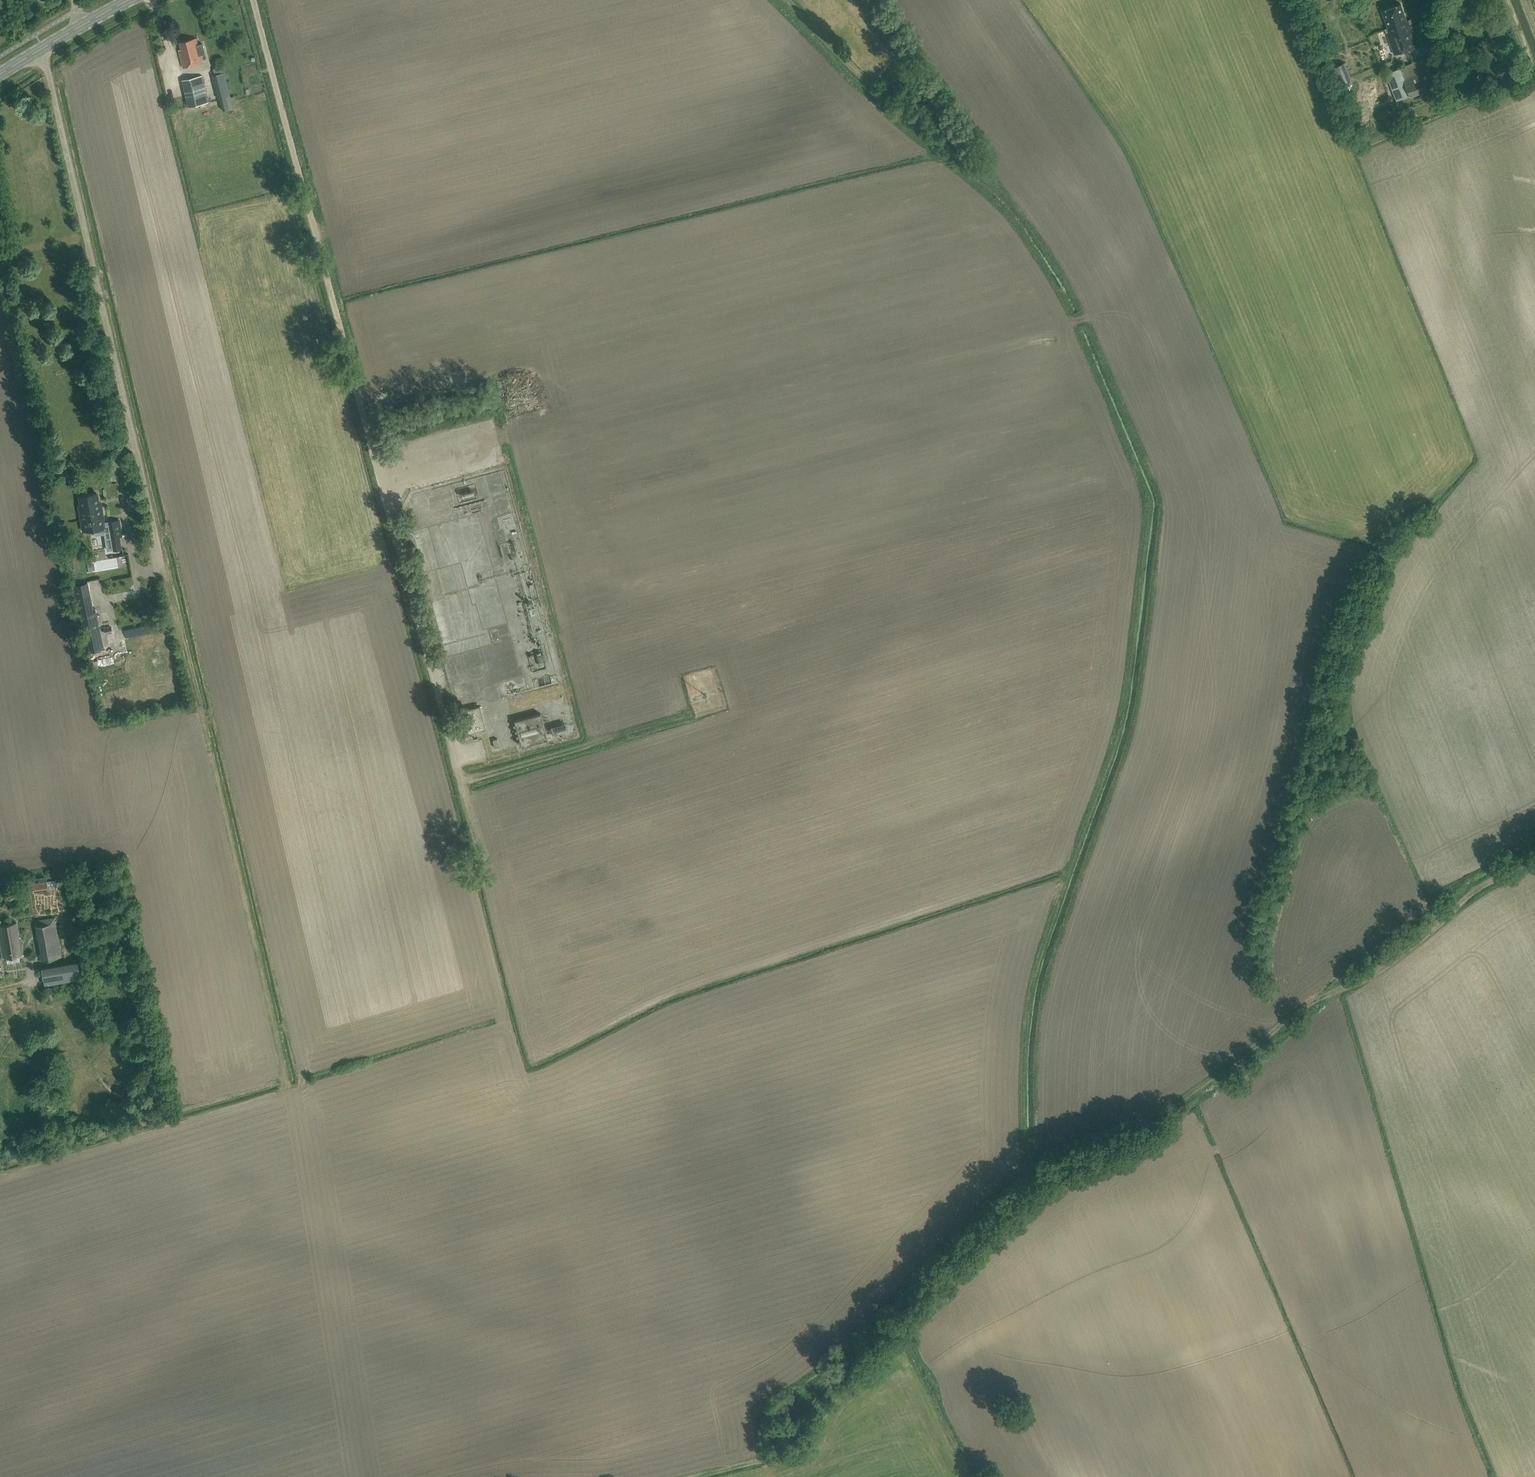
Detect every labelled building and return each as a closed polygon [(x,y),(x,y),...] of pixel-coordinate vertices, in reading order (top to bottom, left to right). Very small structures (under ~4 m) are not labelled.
[(1407,20),(1401,4),(1382,10),(1388,27),(1385,28),(1395,54),(1420,45),(1411,19),(1407,20)] [(196,42),(196,39),(180,43),(182,52),(180,52),(183,67),(202,62),(199,53),(206,51),(203,41),(196,42)] [(1443,97),(1428,57),(1385,73),(1396,102),(1411,96),(1415,107),(1443,97)] [(224,72),(212,75),(218,99),(230,95),(224,72)] [(208,102),(202,75),(182,80),(188,107),(208,102)] [(79,506),(83,530),(106,527),(103,514),(102,507),(99,507),(96,493),(80,496),(82,506),(79,506)] [(116,521),(109,523),(114,550),(121,549),(116,521)] [(417,532),(425,572),(432,570),(430,561),(436,560),(431,536),(425,537),(424,530),(417,532)] [(93,608),(87,583),(73,586),(83,634),(87,634),(91,651),(103,648),(95,608),(93,608)] [(462,643),(446,647),(449,655),(464,651),(462,643)] [(486,729),(480,706),(462,711),(468,733),(486,729)] [(548,739),(541,714),(514,721),(521,746),(548,739)] [(58,889),(57,881),(33,884),(34,893),(58,889)] [(62,956),(55,918),(35,922),(42,960),(62,956)] [(20,937),(19,937),(16,923),(0,926),(0,942),(3,958),(23,955),(20,937)] [(87,978),(84,960),(41,968),(44,986),(87,978)]
